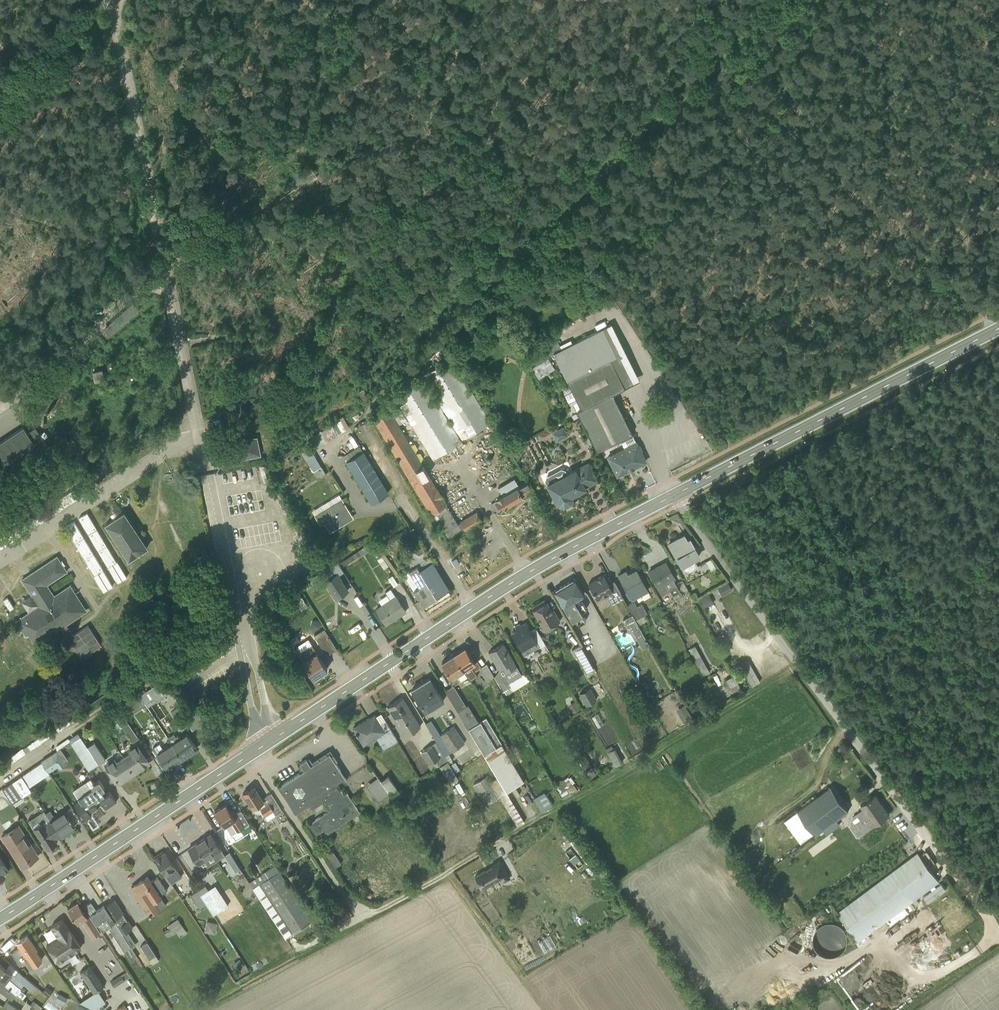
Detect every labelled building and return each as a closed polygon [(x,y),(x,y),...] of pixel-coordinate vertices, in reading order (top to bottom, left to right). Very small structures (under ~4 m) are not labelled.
[(182,233),(170,235),(171,246),(183,244),(182,233)] [(469,256),(464,260),(471,267),(475,264),(469,256)] [(617,476),(645,462),(641,452),(643,451),(640,445),(639,446),(637,442),(636,442),(633,437),(632,434),(629,428),(631,426),(627,417),(624,418),(612,394),(639,381),(611,324),(572,343),(570,340),(560,345),(556,339),(529,355),(534,364),(553,353),(570,388),(577,402),(573,404),(597,451),(620,440),(624,448),(607,457),(617,476)] [(462,440),(490,422),(451,358),(422,375),(440,404),(439,405),(422,377),(393,395),(432,459),(460,442),(460,441),(460,440),(443,412),(444,412),(462,440)] [(539,378),(554,370),(548,358),(533,367),(539,378)] [(577,402),(570,388),(563,391),(568,402),(570,406),(573,404),(577,402)] [(372,417),(430,515),(432,514),(447,541),(465,531),(466,532),(482,522),(476,512),(460,521),(460,523),(458,524),(447,505),(443,498),(444,498),(438,488),(437,489),(399,425),(406,420),(396,402),(388,407),(387,406),(371,416),(372,417)] [(238,431),(249,429),(248,423),(237,426),(238,431)] [(312,449),(341,432),(336,423),(307,439),(312,449)] [(3,476),(2,474),(7,471),(8,472),(48,447),(43,439),(48,436),(44,431),(39,434),(35,428),(27,433),(23,426),(22,427),(0,442),(0,478),(3,476)] [(557,442),(568,436),(563,427),(552,433),(557,442)] [(209,440),(214,465),(215,469),(227,467),(226,463),(227,462),(227,464),(235,462),(235,461),(237,461),(237,462),(240,461),(240,460),(242,459),(243,461),(245,460),(245,459),(261,455),(257,436),(218,444),(216,439),(209,440)] [(518,452),(526,448),(523,443),(515,448),(518,452)] [(371,504),(389,493),(363,451),(360,446),(344,456),(346,461),(345,462),(371,504)] [(320,478),(326,474),(317,460),(309,466),(317,479),(318,479),(319,480),(321,479),(320,478)] [(597,481),(588,463),(576,469),(556,479),(555,476),(551,475),(546,478),(545,481),(557,503),(558,503),(559,505),(563,506),(571,502),(572,498),(571,496),(585,489),(585,488),(597,481)] [(500,511),(535,491),(528,480),(518,486),(514,479),(498,489),(502,496),(495,500),(496,500),(494,501),(495,502),(491,505),(495,512),(494,513),(494,514),(500,511)] [(330,532),(353,518),(339,495),(311,511),(320,525),(324,523),(330,532)] [(128,561),(148,548),(124,511),(117,516),(114,511),(109,514),(113,519),(104,524),(128,561)] [(423,606),(448,590),(428,558),(423,561),(421,560),(422,558),(423,554),(423,553),(424,552),(410,527),(391,539),(397,550),(406,544),(411,552),(406,557),(405,562),(408,564),(406,566),(409,571),(403,575),(423,606)] [(694,560),(699,557),(690,542),(688,543),(684,536),(669,544),(686,574),(698,567),(694,560)] [(394,573),(396,571),(376,540),(341,563),(343,567),(375,546),(394,573)] [(371,550),(384,569),(388,567),(376,549),(375,547),(371,550)] [(28,634),(33,642),(55,628),(57,630),(87,611),(69,585),(54,595),(47,585),(68,571),(64,566),(65,565),(62,560),(60,561),(57,556),(21,579),(31,595),(21,601),(28,612),(15,620),(26,636),(28,634)] [(711,571),(715,568),(710,559),(706,562),(711,571)] [(335,600),(349,591),(338,574),(343,571),(337,561),(330,565),(331,566),(320,574),(324,581),(323,581),(335,600)] [(680,592),(675,584),(674,581),(675,580),(666,563),(649,573),(661,596),(670,591),(673,596),(680,592)] [(632,601),(648,592),(636,571),(627,575),(625,572),(618,576),(632,601)] [(394,588),(398,585),(392,576),(388,579),(394,588)] [(611,606),(623,598),(613,582),(609,585),(604,576),(588,584),(597,600),(602,598),(602,597),(605,595),(611,606)] [(584,596),(575,580),(554,592),(572,622),(573,621),(576,626),(579,624),(579,625),(585,621),(580,613),(586,610),(582,602),(580,603),(578,600),(584,596)] [(680,592),(682,596),(689,592),(682,580),(675,584),(680,592)] [(731,591),(728,584),(718,590),(721,596),(731,591)] [(386,625),(406,612),(395,596),(390,589),(385,593),(390,600),(375,609),(386,625)] [(301,610),(308,606),(299,592),(293,596),(286,601),(287,603),(284,605),(288,612),(292,610),(293,612),(300,607),(301,610)] [(705,609),(714,604),(708,595),(700,600),(705,609)] [(9,609),(13,607),(7,597),(3,599),(9,609)] [(544,630),(560,621),(553,608),(551,610),(546,602),(533,610),(544,630)] [(628,606),(639,626),(648,621),(645,615),(647,614),(641,604),(637,607),(634,602),(628,606)] [(642,649),(648,645),(632,615),(622,621),(629,633),(632,631),(642,649)] [(312,629),(316,630),(319,628),(320,624),(318,621),(314,620),(311,622),(310,626),(312,629)] [(524,655),(539,647),(540,647),(545,644),(535,628),(530,630),(528,626),(523,629),(519,624),(515,626),(515,633),(512,635),(524,655)] [(78,657),(101,647),(90,625),(68,635),(78,657)] [(327,656),(337,650),(324,629),(314,635),(327,656)] [(313,678),(327,669),(307,639),(297,646),(294,648),(313,678)] [(525,672),(521,674),(513,662),(514,661),(503,644),(489,652),(499,670),(494,677),(503,691),(506,695),(530,681),(525,672)] [(588,677),(596,672),(580,645),(572,650),(588,677)] [(704,677),(710,674),(695,646),(689,650),(704,677)] [(477,661),(475,662),(465,648),(453,655),(467,677),(472,684),(484,677),(487,682),(494,677),(486,664),(481,667),(477,661)] [(467,677),(453,655),(442,663),(446,670),(444,672),(449,680),(453,686),(467,677)] [(740,666),(752,687),(760,682),(748,662),(740,666)] [(724,681),(732,694),(740,689),(733,676),(724,681)] [(427,713),(444,702),(430,678),(412,689),(427,713)] [(141,697),(145,704),(147,707),(167,693),(160,683),(140,696),(141,697)] [(453,686),(445,691),(497,778),(506,792),(523,781),(501,745),(502,745),(485,719),(478,723),(468,706),(466,707),(453,686)] [(586,707),(597,700),(590,688),(579,695),(580,696),(579,697),(583,706),(585,705),(586,707)] [(125,718),(145,704),(141,697),(120,710),(125,718)] [(405,736),(420,727),(402,698),(387,707),(405,736)] [(573,714),(580,710),(575,702),(568,706),(573,714)] [(684,723),(692,718),(685,706),(676,711),(684,723)] [(180,724),(186,721),(183,717),(177,708),(172,710),(180,724)] [(132,741),(138,737),(123,715),(122,716),(118,710),(113,713),(132,741)] [(383,750),(397,741),(385,721),(380,724),(374,715),(353,728),(364,745),(375,738),(383,750)] [(64,721),(27,745),(30,750),(65,727),(64,724),(65,723),(64,721)] [(454,726),(440,736),(431,721),(425,724),(436,743),(447,760),(449,763),(452,760),(448,754),(465,743),(454,726)] [(77,732),(69,738),(71,742),(70,742),(89,770),(98,764),(87,746),(77,732)] [(186,756),(196,749),(186,733),(171,743),(182,760),(186,757),(186,756)] [(87,746),(98,764),(105,759),(94,742),(87,746)] [(133,772),(148,762),(135,742),(126,748),(129,752),(122,757),(133,772)] [(182,760),(171,743),(163,749),(160,743),(153,748),(166,769),(176,762),(177,763),(182,760)] [(439,766),(447,760),(436,743),(432,745),(421,752),(428,765),(427,766),(431,771),(439,766)] [(615,768),(623,764),(615,749),(613,750),(611,747),(606,750),(608,753),(607,754),(615,768)] [(41,762),(48,772),(57,766),(59,768),(66,764),(64,761),(67,759),(60,748),(41,761),(41,762)] [(318,839),(359,812),(346,793),(344,794),(338,785),(346,779),(329,753),(313,764),(309,757),(297,765),(302,771),(278,787),(295,813),(308,804),(312,809),(314,808),(317,811),(323,807),(323,801),(324,801),(330,810),(309,824),(318,839)] [(588,780),(596,775),(585,755),(577,760),(588,780)] [(133,772),(122,757),(116,761),(113,757),(105,762),(118,782),(133,772)] [(458,780),(449,763),(447,760),(439,766),(450,784),(458,780)] [(30,786),(49,773),(48,772),(41,762),(22,775),(30,786)] [(449,763),(455,772),(459,770),(455,762),(452,763),(451,762),(449,763)] [(381,780),(390,793),(391,795),(398,790),(387,776),(381,780)] [(524,822),(506,792),(497,778),(491,782),(488,776),(473,785),(486,806),(499,797),(517,826),(524,822)] [(378,802),(390,793),(381,780),(378,777),(366,786),(378,802)] [(568,779),(568,778),(555,786),(563,799),(577,791),(574,785),(573,786),(572,785),(574,783),(570,777),(568,779)] [(105,809),(116,802),(109,791),(104,794),(101,790),(104,788),(99,780),(98,780),(94,782),(92,780),(90,778),(72,789),(79,799),(73,803),(84,819),(91,815),(89,812),(102,804),(105,809)] [(12,804),(22,797),(12,782),(2,789),(12,804)] [(270,793),(262,799),(254,787),(243,794),(258,819),(264,816),(267,821),(282,811),(270,793)] [(798,811),(816,836),(849,811),(831,787),(798,811)] [(541,812),(551,806),(543,794),(534,799),(541,812)] [(864,833),(889,815),(875,796),(860,806),(863,810),(856,815),(861,821),(857,824),(864,833)] [(11,824),(9,818),(17,815),(13,804),(0,809),(0,820),(3,827),(11,824)] [(243,828),(249,824),(240,811),(236,814),(233,810),(230,812),(225,804),(214,811),(224,827),(225,826),(231,836),(243,828)] [(50,810),(45,813),(61,837),(67,834),(65,831),(75,825),(65,809),(54,816),(50,810)] [(29,820),(47,848),(57,842),(56,841),(61,837),(45,813),(44,810),(29,820)] [(291,833),(295,830),(288,819),(281,823),(284,827),(286,826),(286,827),(280,830),(284,836),(290,832),(291,833)] [(21,867),(38,856),(29,842),(30,842),(19,824),(1,835),(21,867)] [(225,855),(211,834),(188,849),(194,857),(192,858),(196,864),(197,863),(199,865),(202,870),(225,855)] [(587,852),(588,851),(577,836),(560,849),(577,871),(592,859),(587,852)] [(334,868),(341,864),(332,850),(326,855),(334,868)] [(171,884),(182,877),(165,852),(154,859),(171,884)] [(235,872),(240,869),(229,852),(225,855),(235,872)] [(939,882),(917,854),(838,913),(858,942),(939,882)] [(9,870),(0,856),(0,879),(5,876),(3,873),(9,870)] [(509,876),(499,859),(490,864),(491,866),(475,876),(476,879),(476,880),(479,887),(480,886),(482,889),(499,880),(502,884),(510,879),(508,876),(509,876)] [(275,866),(248,883),(252,889),(253,888),(285,939),(292,935),(312,922),(275,866)] [(150,916),(166,906),(161,898),(162,897),(160,895),(167,891),(157,877),(150,882),(147,877),(131,888),(150,916)] [(362,896),(370,899),(372,894),(364,890),(362,896)] [(199,908),(206,904),(197,891),(190,896),(199,908)] [(122,914),(123,913),(114,899),(104,906),(132,949),(136,946),(127,931),(133,928),(128,921),(127,921),(122,914)] [(92,938),(100,933),(89,916),(87,917),(77,902),(67,909),(77,924),(77,925),(81,922),(92,938)] [(137,958),(132,949),(104,906),(96,911),(91,902),(85,906),(102,932),(109,928),(131,962),(137,958)] [(178,919),(167,926),(169,928),(163,932),(167,938),(175,932),(180,939),(187,934),(183,927),(178,919)] [(58,964),(81,948),(70,931),(69,932),(61,920),(51,927),(58,937),(45,945),(58,964)] [(205,932),(214,934),(216,925),(207,923),(205,932)] [(848,945),(848,941),(848,938),(847,935),(845,931),(843,929),(840,927),(837,925),(834,924),(830,923),(827,924),(824,925),(820,926),(818,928),(815,931),(814,934),(813,937),(812,941),(812,944),(813,948),(815,951),(817,954),(820,956),(823,958),(826,959),(830,959),(833,959),(837,958),(840,956),(843,954),(845,951),(847,948),(848,945)] [(30,967),(42,959),(36,951),(37,950),(27,935),(20,940),(21,942),(18,944),(20,948),(11,953),(19,965),(26,961),(30,967)] [(153,965),(159,961),(147,942),(140,947),(153,965)] [(83,956),(74,965),(79,970),(88,962),(83,956)] [(236,971),(244,966),(240,960),(232,964),(236,971)] [(6,969),(0,965),(0,982),(22,999),(26,994),(20,990),(24,984),(32,991),(36,986),(10,964),(6,969)] [(97,990),(104,986),(90,965),(79,972),(93,993),(79,1002),(93,1009),(101,1005),(103,1007),(104,1006),(106,1005),(105,1003),(105,1002),(97,990)] [(114,987),(130,976),(126,972),(121,975),(110,982),(114,987)] [(0,982),(0,992),(11,1001),(11,1000),(18,1004),(19,1003),(22,1005),(25,1001),(22,999),(0,982)] [(42,991),(48,996),(52,991),(46,987),(42,991)] [(37,1009),(41,1009),(43,1008),(33,1000),(30,1005),(33,1007),(37,1009)] [(20,1009),(6,1002),(2,1007),(7,1009),(20,1009)]
